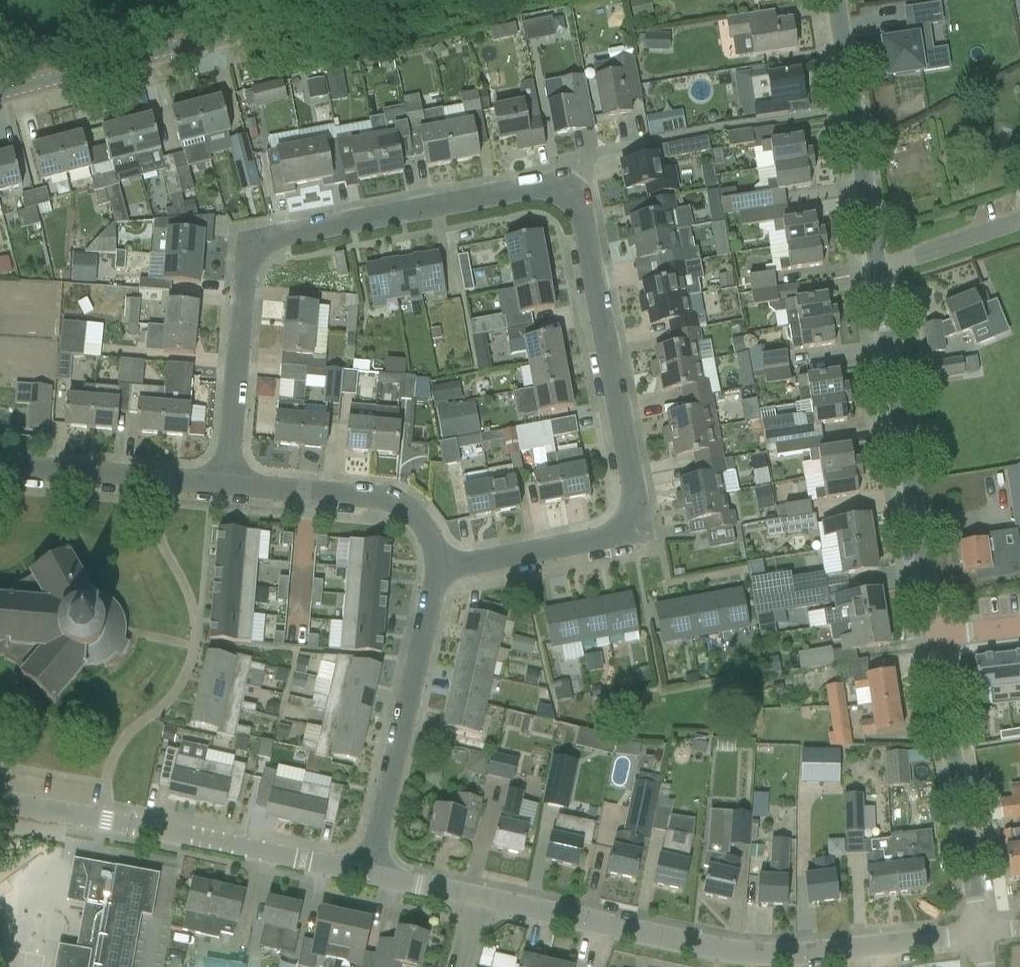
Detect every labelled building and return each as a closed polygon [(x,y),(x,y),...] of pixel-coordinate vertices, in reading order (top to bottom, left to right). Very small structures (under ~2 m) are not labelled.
[(634,18),(653,14),(650,0),(630,0),(634,18)] [(880,58),(883,75),(887,75),(888,78),(923,72),(920,53),(929,52),(925,26),(942,23),(939,5),(905,10),(909,38),(882,42),(885,58),(880,58)] [(754,57),(796,51),(791,21),(775,23),(773,12),(727,18),(730,40),(751,37),(754,57)] [(544,39),(541,20),(523,23),(526,42),(544,39)] [(645,50),(660,50),(661,35),(645,34),(645,36),(645,48),(645,50)] [(441,44),(431,51),(437,58),(446,51),(441,44)] [(393,60),(392,56),(377,59),(380,73),(395,70),(393,60)] [(603,119),(632,113),(630,102),(642,100),(635,57),(610,62),(593,65),(596,77),(600,99),(603,119)] [(341,88),(338,71),(336,71),(326,73),(329,90),(341,88)] [(756,120),(788,115),(786,105),(804,102),(800,72),(767,77),(766,71),(736,75),(741,109),(743,108),(745,118),(756,116),(756,120)] [(580,119),(592,117),(585,77),(544,85),(554,136),(582,131),(580,119)] [(324,79),(307,82),(310,101),(327,98),(324,79)] [(518,151),(545,146),(533,81),(524,83),(520,89),(523,104),(494,109),(500,141),(516,137),(518,151)] [(248,107),(256,105),(257,109),(286,101),(282,83),(253,91),(253,93),(245,95),(248,107)] [(478,92),(481,111),(489,109),(486,90),(478,92)] [(460,95),(464,117),(482,113),(481,111),(478,92),(460,95)] [(418,125),(427,169),(453,164),(446,126),(443,109),(423,113),(419,95),(402,98),(407,123),(408,126),(418,125)] [(197,105),(205,139),(230,132),(221,98),(220,98),(220,99),(197,105)] [(189,168),(188,166),(211,161),(205,139),(197,105),(173,111),(171,111),(180,145),(183,154),(172,157),(176,171),(189,168)] [(709,115),(707,119),(708,123),(711,125),(715,124),(717,121),(717,117),(713,115),(709,115)] [(127,123),(136,157),(140,173),(141,177),(164,171),(171,196),(182,192),(176,171),(172,157),(162,160),(160,151),(152,116),(151,116),(151,117),(127,123)] [(370,124),(380,177),(403,173),(401,161),(404,157),(413,155),(407,127),(408,126),(407,123),(384,127),(382,118),(370,120),(370,124)] [(684,118),(651,123),(648,124),(650,137),(653,136),(669,134),(686,131),(684,118)] [(446,126),(453,164),(479,159),(472,121),(446,126)] [(141,177),(140,173),(136,157),(127,123),(103,129),(102,129),(113,173),(103,175),(106,189),(109,200),(121,196),(118,183),(141,177)] [(337,140),(342,168),(351,166),(355,169),(358,181),(356,181),(356,182),(380,177),(370,124),(358,127),(359,133),(337,137),(337,140)] [(755,149),(752,131),(727,135),(729,149),(746,147),(747,150),(755,149)] [(266,152),(274,197),(296,193),(294,186),(308,184),(301,146),(298,132),(268,138),(271,152),(266,152)] [(66,175),(90,169),(83,134),(58,141),(66,175)] [(260,188),(246,136),(228,141),(242,193),(260,188)] [(664,146),(667,159),(690,155),(711,151),(708,138),(664,146)] [(772,153),(774,168),(814,161),(812,152),(805,153),(803,138),(761,144),(763,155),(772,153)] [(301,146),(308,184),(322,181),(324,188),(345,184),(342,168),(337,140),(326,142),(325,142),(301,146)] [(40,182),(66,175),(58,141),(36,147),(34,147),(32,147),(40,182)] [(22,187),(13,152),(12,152),(12,153),(0,156),(0,192),(22,187)] [(646,186),(648,196),(678,190),(674,170),(660,172),(657,157),(621,164),(626,190),(646,186)] [(769,194),(810,187),(808,172),(815,171),(814,161),(774,168),(776,182),(767,184),(769,194)] [(103,175),(92,178),(96,192),(106,189),(103,175)] [(717,186),(715,175),(703,178),(705,188),(717,186)] [(40,216),(52,213),(46,190),(34,193),(37,207),(38,207),(40,216)] [(710,214),(722,212),(720,201),(718,190),(706,193),(710,214)] [(22,196),(28,221),(38,218),(35,208),(37,207),(34,193),(22,196)] [(739,215),(764,210),(762,195),(720,201),(722,212),(723,216),(739,213),(739,215)] [(628,233),(629,240),(690,229),(690,228),(673,232),(669,212),(675,211),(673,198),(647,203),(629,206),(631,218),(634,232),(628,233)] [(198,218),(195,206),(185,209),(187,219),(196,218),(198,218)] [(128,223),(125,208),(112,211),(115,224),(128,223)] [(741,229),(766,224),(764,210),(739,215),(741,229)] [(786,247),(826,240),(824,231),(817,232),(815,217),(773,224),(775,234),(784,232),(786,247)] [(196,220),(155,222),(155,229),(154,229),(152,255),(202,259),(204,236),(204,233),(203,233),(195,233),(196,220)] [(619,229),(621,239),(628,238),(626,228),(619,229)] [(693,249),(690,229),(629,240),(630,248),(637,246),(639,260),(657,257),(660,269),(685,264),(700,262),(697,248),(693,249)] [(510,265),(545,259),(541,234),(505,240),(510,265)] [(789,261),(779,262),(780,273),(822,266),(820,251),(827,250),(826,240),(786,247),(789,261)] [(727,243),(715,245),(716,257),(729,254),(727,243)] [(116,252),(116,254),(117,254),(115,269),(125,270),(126,253),(116,252)] [(344,254),(334,256),(338,279),(348,277),(344,254)] [(414,256),(421,296),(433,293),(434,298),(446,295),(439,254),(415,258),(414,256)] [(72,283),(84,283),(85,255),(73,255),(72,283)] [(200,285),(202,259),(152,255),(149,255),(148,280),(144,280),(140,280),(139,290),(143,290),(165,292),(166,282),(200,285)] [(420,296),(421,296),(414,256),(413,257),(413,259),(391,263),(390,261),(397,300),(409,298),(410,302),(421,300),(420,296)] [(461,275),(470,273),(467,256),(458,257),(461,275)] [(9,257),(0,259),(0,276),(13,273),(9,257)] [(500,293),(550,284),(545,259),(510,265),(515,290),(500,292),(500,293)] [(397,300),(390,261),(389,261),(389,263),(365,268),(373,309),(397,304),(396,301),(397,300)] [(640,299),(641,306),(685,298),(700,295),(697,281),(704,279),(700,262),(685,264),(660,269),(662,281),(644,284),(646,298),(640,299)] [(464,292),(474,291),(470,273),(461,275),(464,292)] [(718,276),(720,289),(734,287),(732,274),(718,276)] [(749,278),(751,293),(777,289),(776,288),(774,274),(766,275),(749,278)] [(507,330),(533,325),(531,314),(555,309),(550,284),(500,293),(503,303),(517,301),(519,315),(504,318),(507,330)] [(753,307),(768,305),(779,304),(777,289),(751,293),(753,307)] [(986,293),(976,297),(980,307),(990,303),(986,293)] [(929,355),(946,352),(944,340),(956,335),(956,337),(970,331),(976,347),(993,340),(1002,336),(990,303),(980,307),(976,297),(975,294),(944,306),(950,321),(943,324),(941,324),(940,323),(925,325),(929,355)] [(670,323),(672,334),(698,330),(695,317),(704,315),(700,295),(685,298),(641,306),(643,313),(649,312),(652,326),(670,323)] [(827,296),(786,303),(790,327),(799,326),(838,320),(837,310),(829,311),(827,296)] [(128,325),(138,325),(140,300),(131,299),(128,325)] [(196,330),(198,305),(167,302),(165,328),(196,330)] [(287,303),(284,328),(315,331),(328,332),(329,308),(317,307),(318,306),(287,303)] [(349,309),(347,334),(356,334),(358,309),(349,309)] [(481,320),(470,322),(472,337),(484,335),(481,320)] [(793,352),(835,345),(833,330),(840,329),(838,320),(799,326),(790,327),(788,327),(789,328),(786,331),(787,340),(792,341),(793,352)] [(60,355),(72,356),(84,357),(87,325),(63,323),(60,355)] [(127,337),(137,338),(138,325),(128,325),(127,337)] [(533,325),(507,330),(509,347),(510,355),(526,352),(529,365),(564,358),(559,333),(535,337),(533,325)] [(194,356),(196,330),(165,328),(163,353),(194,356)] [(315,331),(284,328),(281,366),(307,368),(326,370),(327,356),(313,355),(315,331)] [(432,341),(442,339),(440,329),(430,331),(432,341)] [(652,365),(654,372),(698,364),(694,344),(700,342),(698,330),(672,334),(674,346),(656,350),(659,364),(652,365)] [(734,355),(746,353),(743,338),(731,340),(734,355)] [(787,353),(763,356),(765,371),(789,368),(787,353)] [(69,382),(72,356),(60,355),(57,380),(69,382)] [(564,358),(529,365),(533,390),(569,383),(564,358)] [(130,387),(133,361),(120,359),(118,386),(120,386),(130,387)] [(386,359),(385,375),(405,377),(406,361),(386,359)] [(935,380),(965,375),(962,360),(933,364),(935,380)] [(136,433),(162,436),(165,390),(143,387),(145,362),(133,361),(130,387),(128,414),(138,415),(136,433)] [(193,366),(173,364),(168,364),(165,390),(162,436),(187,438),(193,366)] [(682,388),(684,400),(710,395),(708,382),(701,384),(698,364),(654,372),(655,379),(662,378),(664,392),(682,388)] [(281,366),(280,382),(305,384),(306,377),(307,368),(281,366)] [(343,371),(326,370),(307,368),(306,377),(326,379),(323,404),(340,405),(341,395),(343,371)] [(765,371),(768,387),(791,383),(789,368),(765,371)] [(341,395),(356,396),(358,373),(343,371),(341,395)] [(795,404),(795,405),(850,396),(849,386),(841,387),(839,373),(798,379),(801,403),(795,404)] [(385,375),(379,374),(378,384),(400,385),(398,400),(413,402),(415,378),(405,377),(385,375)] [(752,376),(740,378),(742,389),(746,388),(754,387),(752,376)] [(274,381),(257,380),(256,393),(273,395),(274,381)] [(275,446),(300,448),(303,417),(305,384),(280,382),(279,401),(278,415),(277,415),(275,446)] [(569,383),(533,390),(538,415),(573,408),(569,383)] [(434,408),(448,405),(448,402),(444,385),(430,388),(434,408)] [(50,431),(53,388),(34,386),(31,429),(50,431)] [(116,432),(118,413),(120,389),(96,386),(96,388),(94,387),(91,430),(116,432)] [(65,427),(91,430),(94,387),(85,387),(84,398),(68,396),(65,427)] [(712,408),(710,395),(684,400),(687,412),(669,415),(671,429),(665,430),(666,437),(710,429),(706,409),(712,408)] [(852,406),(850,396),(795,405),(797,416),(799,416),(804,419),(805,428),(847,422),(845,413),(852,412),(851,406),(852,406)] [(742,400),(744,420),(759,418),(757,398),(742,400)] [(372,454),(376,409),(352,407),(351,421),(349,421),(346,452),(372,454)] [(443,442),(462,438),(456,407),(437,410),(443,442)] [(400,425),(397,425),(398,411),(376,409),(372,454),(397,456),(400,425)] [(328,419),(303,417),(300,448),(325,450),(328,419)] [(776,446),(800,442),(799,430),(795,430),(793,417),(762,422),(765,446),(775,445),(776,446)] [(553,439),(558,437),(578,434),(575,418),(550,423),(552,432),(553,439)] [(204,423),(190,422),(189,437),(204,438),(206,424),(204,423)] [(751,423),(752,434),(761,433),(760,422),(751,423)] [(257,423),(256,423),(254,438),(273,440),(275,425),(270,424),(257,423)] [(553,439),(552,432),(550,423),(525,427),(514,429),(518,453),(554,447),(553,439)] [(518,453),(516,442),(514,429),(480,435),(482,445),(483,445),(505,440),(508,456),(518,453)] [(697,466),(722,461),(720,448),(714,449),(710,429),(666,437),(668,445),(674,444),(676,457),(695,454),(697,466)] [(444,467),(460,464),(458,449),(482,445),(480,435),(439,443),(444,467)] [(778,457),(802,453),(800,442),(776,446),(778,457)] [(853,461),(851,447),(809,453),(811,463),(820,462),(822,476),(862,470),(860,460),(853,461)] [(556,456),(565,502),(590,497),(581,451),(556,456)] [(556,456),(546,457),(549,473),(534,476),(539,506),(565,502),(556,456)] [(765,456),(750,459),(755,487),(770,485),(765,456)] [(679,503),(722,495),(718,474),(726,473),(724,461),(722,461),(697,466),(699,478),(681,481),(683,495),(677,496),(679,503)] [(495,514),(520,510),(514,479),(511,466),(487,471),(489,484),(495,514)] [(1019,536),(1019,466),(1007,468),(1017,536),(1019,536)] [(817,502),(858,496),(856,481),(863,480),(862,470),(822,476),(824,491),(815,492),(817,502)] [(470,519),(495,514),(489,484),(464,489),(470,519)] [(754,490),(758,512),(774,509),(770,487),(754,490)] [(707,532),(732,527),(735,527),(732,514),(726,515),(722,495),(679,503),(680,510),(686,509),(689,523),(691,523),(693,534),(707,532)] [(785,507),(787,520),(812,516),(810,503),(785,507)] [(816,515),(812,516),(787,520),(782,520),(782,519),(765,522),(768,539),(785,536),(785,535),(818,530),(816,515)] [(825,537),(821,538),(823,552),(873,544),(869,517),(835,522),(835,523),(823,524),(825,537)] [(260,533),(219,529),(217,557),(258,561),(260,533)] [(1006,553),(1003,533),(984,536),(986,541),(959,545),(964,574),(991,570),(990,569),(1005,567),(1007,577),(1019,575),(1019,550),(1006,553)] [(293,536),(287,535),(283,535),(282,547),(292,547),(293,536)] [(327,538),(317,538),(316,550),(326,550),(327,538)] [(347,568),(389,572),(391,544),(350,540),(347,568)] [(819,553),(823,574),(824,574),(825,579),(877,571),(873,544),(823,552),(819,553)] [(91,595),(68,555),(70,554),(69,552),(31,573),(33,577),(24,582),(22,584),(19,585),(16,585),(14,586),(11,586),(11,589),(0,588),(0,658),(1,658),(0,661),(4,661),(7,662),(9,663),(12,664),(14,665),(16,667),(25,674),(22,677),(55,705),(57,703),(55,702),(84,667),(87,667),(90,667),(94,666),(97,666),(100,665),(102,664),(110,660),(116,654),(120,657),(124,651),(127,644),(122,643),(123,637),(124,632),(124,627),(123,624),(122,621),(121,617),(120,614),(118,612),(116,609),(114,606),(112,604),(109,602),(107,600),(104,598),(101,597),(98,596),(94,595),(91,595)] [(217,557),(214,585),(256,588),(258,561),(217,557)] [(345,596),(386,599),(389,572),(347,568),(345,596)] [(827,590),(825,579),(824,574),(823,574),(791,579),(786,575),(765,578),(750,581),(754,600),(827,590)] [(280,579),(279,590),(288,591),(289,579),(280,579)] [(312,593),(322,594),(323,582),(313,581),(312,593)] [(214,585),(212,612),(253,616),(256,588),(214,585)] [(287,603),(288,591),(279,590),(278,602),(287,603)] [(787,611),(829,604),(827,590),(754,600),(758,628),(774,626),(773,614),(787,611)] [(742,591),(713,597),(720,633),(748,628),(742,591)] [(885,618),(880,591),(846,596),(846,597),(835,599),(836,610),(824,611),(826,627),(832,626),(851,623),(851,624),(885,618)] [(321,606),(322,594),(312,593),(311,605),(321,606)] [(343,623),(384,627),(386,599),(345,596),(343,623)] [(602,601),(609,637),(638,632),(631,596),(602,601)] [(713,597),(684,602),(691,638),(720,633),(713,597)] [(573,606),(580,643),(609,637),(602,601),(573,606)] [(662,644),(691,638),(684,602),(655,607),(662,644)] [(573,606),(545,612),(551,648),(580,643),(573,606)] [(210,640),(251,644),(253,616),(212,612),(210,640)] [(463,641),(499,649),(505,620),(469,612),(463,641)] [(855,651),(889,645),(885,618),(851,624),(851,623),(832,626),(833,636),(837,641),(841,640),(843,652),(855,650),(855,651)] [(384,627),(343,623),(340,651),(382,655),(384,627)] [(284,646),(285,635),(275,634),(274,646),(284,646)] [(308,637),(307,649),(317,649),(318,637),(308,637)] [(514,637),(513,641),(511,652),(532,656),(535,641),(514,637)] [(456,669),(492,677),(499,649),(463,641),(456,669)] [(802,671),(835,665),(834,665),(832,648),(798,654),(802,671)] [(210,652),(204,678),(246,687),(250,671),(264,675),(266,667),(251,664),(252,660),(235,656),(234,659),(211,654),(212,653),(210,652)] [(1003,655),(1008,705),(1019,703),(1019,653),(1003,655)] [(603,669),(601,654),(584,656),(586,671),(603,669)] [(1003,655),(974,659),(978,692),(990,690),(992,706),(1008,705),(1003,655)] [(355,662),(355,658),(337,657),(322,656),(321,663),(334,666),(331,681),(374,691),(379,666),(378,666),(377,667),(355,662)] [(729,670),(741,673),(744,660),(732,657),(729,670)] [(767,658),(769,675),(781,673),(779,657),(767,658)] [(298,659),(295,672),(295,673),(305,675),(308,661),(298,659)] [(867,660),(834,665),(835,665),(846,664),(848,680),(853,679),(857,707),(871,704),(871,705),(898,701),(894,672),(870,675),(867,660)] [(486,706),(492,677),(456,669),(450,697),(486,706)] [(286,685),(289,673),(277,670),(274,682),(286,685)] [(538,686),(540,674),(528,672),(526,684),(538,686)] [(653,681),(651,673),(641,675),(643,683),(653,681)] [(307,677),(294,674),(291,687),(304,690),(307,677)] [(697,684),(695,676),(685,678),(686,686),(697,684)] [(204,678),(199,702),(241,711),(255,714),(257,707),(242,703),(246,687),(204,678)] [(368,715),(374,691),(331,681),(327,698),(314,695),(312,702),(368,715)] [(552,685),(556,702),(572,698),(568,682),(552,685)] [(826,688),(829,708),(847,708),(843,685),(826,688)] [(593,699),(602,697),(600,688),(591,690),(593,699)] [(480,734),(486,706),(450,697),(443,726),(480,734)] [(876,734),(902,730),(898,701),(871,705),(874,721),(860,723),(862,735),(876,733),(876,734)] [(237,727),(241,711),(199,702),(193,727),(195,728),(195,726),(218,731),(217,735),(234,739),(235,735),(250,738),(252,730),(237,727)] [(321,730),(363,740),(368,715),(312,702),(310,710),(324,713),(321,729),(321,730)] [(552,708),(540,706),(538,717),(550,719),(549,721),(555,722),(552,708)] [(830,747),(853,746),(847,708),(829,708),(833,735),(828,735),(830,747)] [(541,731),(543,723),(511,716),(510,724),(541,731)] [(288,741),(291,728),(279,726),(276,738),(288,741)] [(579,729),(575,747),(612,756),(617,739),(579,729)] [(161,741),(173,743),(175,733),(164,730),(161,741)] [(357,764),(363,740),(321,730),(320,730),(317,745),(303,742),(301,749),(316,753),(315,757),(332,761),(333,757),(356,762),(355,764),(357,764)] [(1011,732),(1012,740),(1019,739),(1019,731),(1011,732)] [(1011,732),(999,733),(1000,741),(1012,740),(1011,732)] [(247,753),(250,740),(236,738),(234,750),(247,753)] [(257,758),(266,760),(270,761),(273,743),(261,741),(257,758)] [(707,745),(706,744),(694,742),(693,742),(691,751),(706,754),(707,745)] [(180,751),(167,748),(158,786),(159,786),(160,784),(171,787),(170,790),(169,795),(178,798),(196,802),(205,763),(179,757),(180,751)] [(841,752),(804,751),(803,783),(840,785),(841,752)] [(307,764),(319,767),(321,759),(314,758),(314,754),(309,753),(307,764)] [(887,787),(909,785),(907,753),(885,755),(887,787)] [(512,783),(517,760),(492,754),(487,777),(512,783)] [(469,755),(466,773),(485,777),(488,758),(469,755)] [(551,757),(542,805),(569,811),(578,762),(551,757)] [(237,803),(238,804),(247,766),(233,763),(232,769),(205,763),(196,802),(215,806),(217,801),(226,803),(226,799),(237,802),(237,803)] [(275,820),(294,824),(302,785),(276,779),(277,773),(263,770),(255,808),(256,808),(257,806),(268,809),(267,812),(276,814),(275,820)] [(607,874),(636,881),(642,853),(641,853),(644,840),(649,840),(651,830),(654,830),(660,799),(659,799),(657,809),(656,808),(661,786),(635,781),(624,833),(620,833),(616,836),(607,874)] [(329,791),(302,785),(294,824),(312,828),(314,823),(323,825),(323,823),(335,826),(344,788),(330,785),(329,791)] [(1019,818),(1019,788),(1011,790),(1012,799),(1000,801),(1002,820),(1019,818)] [(493,849),(522,855),(529,828),(529,826),(518,824),(524,794),(508,790),(505,802),(506,802),(502,822),(499,821),(493,849)] [(754,793),(753,817),(768,817),(769,793),(754,793)] [(863,833),(862,795),(844,795),(845,834),(863,833)] [(481,801),(458,796),(454,811),(437,807),(430,835),(460,842),(461,838),(472,840),(481,801)] [(654,830),(666,833),(667,832),(674,802),(660,799),(654,830)] [(750,846),(751,815),(731,814),(729,845),(750,846)] [(556,816),(555,822),(547,861),(577,868),(582,845),(591,847),(595,825),(556,816)] [(1019,878),(1019,830),(1014,831),(1004,832),(1010,880),(1019,878)] [(931,831),(916,833),(909,843),(909,844),(892,847),(898,894),(926,890),(923,864),(935,862),(931,831)] [(655,885),(683,891),(689,864),(688,863),(691,850),(693,837),(667,832),(666,833),(661,857),(655,885)] [(870,897),(898,894),(892,847),(891,839),(864,843),(867,869),(870,897)] [(787,878),(789,841),(773,840),(771,878),(759,877),(758,905),(787,907),(788,878),(787,878)] [(829,842),(830,855),(846,854),(845,841),(829,842)] [(751,846),(750,859),(763,860),(764,847),(751,846)] [(703,896),(731,902),(737,874),(740,860),(707,853),(703,867),(709,869),(703,896)] [(834,874),(832,860),(821,861),(816,862),(818,876),(806,877),(809,905),(838,901),(834,873),(834,874)] [(135,946),(136,947),(136,945),(135,945),(141,916),(152,918),(152,916),(151,916),(158,878),(159,878),(159,876),(75,861),(67,902),(84,905),(75,951),(58,948),(55,966),(131,966),(135,946)] [(237,923),(244,894),(194,882),(183,931),(218,939),(220,933),(233,936),(236,923),(237,923)] [(259,947),(272,950),(288,954),(291,937),(292,932),(295,933),(301,907),(269,900),(263,925),(264,926),(259,947)] [(346,915),(321,910),(314,942),(303,940),(297,966),(315,966),(318,956),(337,960),(346,915)] [(372,921),(346,915),(337,960),(356,964),(355,966),(372,966),(375,955),(365,953),(372,921)] [(412,966),(420,966),(427,936),(398,929),(395,944),(380,940),(374,966),(400,966),(401,964),(412,966)] [(490,965),(493,953),(482,951),(480,962),(490,965)] [(548,964),(523,958),(521,966),(548,966),(548,964)]
